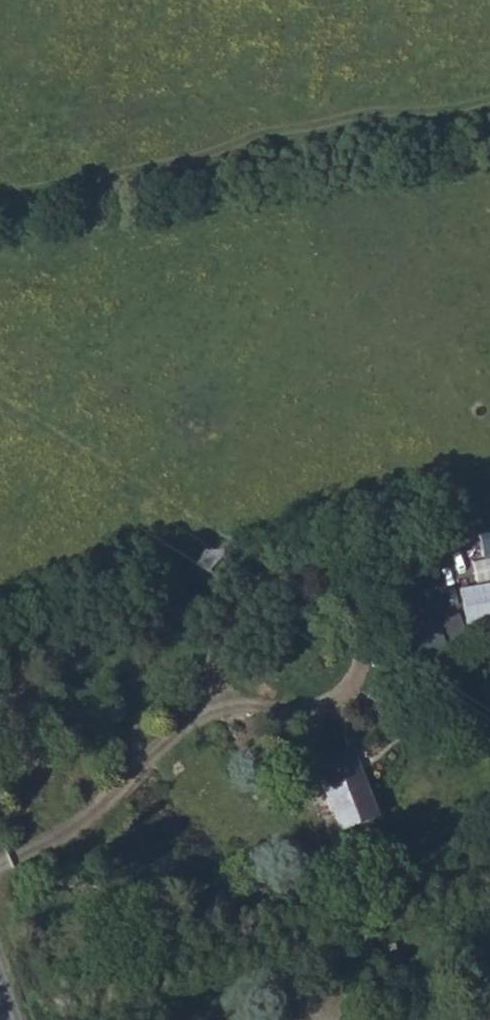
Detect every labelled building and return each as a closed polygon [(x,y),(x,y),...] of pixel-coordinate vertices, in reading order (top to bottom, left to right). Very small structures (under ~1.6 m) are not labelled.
[(472,517),(476,545),(489,542),(489,514),(472,517)] [(412,656),(468,640),(460,612),(433,620),(418,567),(389,575),(412,656)] [(313,744),(299,750),(332,827),(383,805),(353,736),(317,752),(313,744)]
